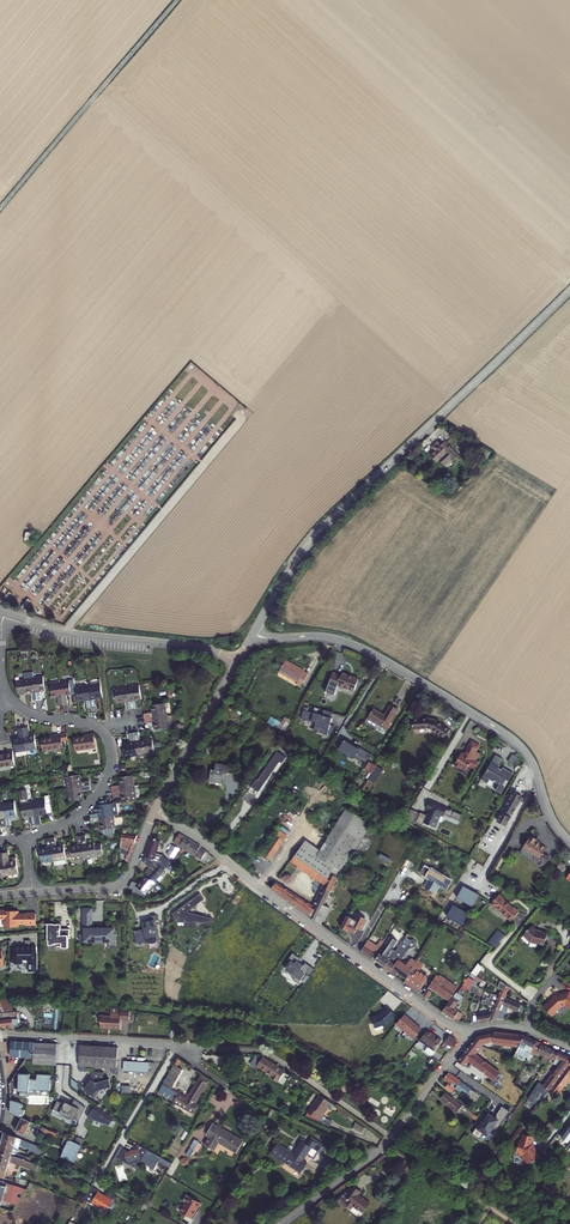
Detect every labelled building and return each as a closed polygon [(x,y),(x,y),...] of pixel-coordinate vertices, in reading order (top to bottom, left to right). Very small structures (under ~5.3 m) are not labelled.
[(433,444),(426,450),(431,456),(426,460),(432,467),(435,463),(441,469),(447,463),(449,465),(455,459),(440,444),(436,448),(433,444)] [(26,531),(25,540),(33,540),(33,542),(35,542),(36,530),(34,530),(34,531),(26,531)] [(23,604),(27,608),(34,600),(31,596),(23,604)] [(305,671),(286,661),(279,673),(298,683),(297,685),(300,687),(308,674),(304,672),(305,671)] [(34,674),(33,670),(25,671),(26,676),(17,678),(18,682),(24,681),(25,684),(27,683),(28,689),(28,690),(33,689),(34,698),(38,697),(34,674)] [(34,674),(38,697),(43,696),(41,687),(45,686),(43,673),(34,674)] [(342,676),(333,673),(326,693),(335,696),(339,685),(355,691),(360,679),(343,673),(342,676)] [(76,676),(60,679),(63,701),(68,700),(67,690),(71,690),(72,691),(78,690),(77,684),(76,676)] [(60,679),(50,680),(52,692),(57,692),(59,702),(63,701),(60,679)] [(101,680),(88,682),(92,705),(97,704),(95,695),(103,694),(101,680)] [(25,684),(24,681),(18,682),(19,691),(28,689),(27,683),(25,684)] [(88,682),(77,684),(78,690),(79,697),(86,696),(88,706),(92,705),(88,682)] [(140,682),(127,684),(131,707),(136,706),(135,696),(142,695),(140,682)] [(127,684),(116,685),(118,698),(125,697),(127,708),(131,707),(127,684)] [(155,709),(144,711),(145,716),(168,712),(166,699),(153,701),(155,709)] [(373,709),(366,722),(375,727),(378,722),(387,727),(398,709),(391,705),(385,715),(373,709)] [(327,735),(328,734),(331,735),(335,727),(330,726),(332,718),(331,718),(333,713),(324,711),(323,716),(304,710),(301,719),(317,723),(314,732),(327,735)] [(170,724),(168,712),(145,716),(146,720),(154,719),(155,727),(170,724)] [(285,732),(292,720),(286,716),(282,722),(272,715),(268,722),(285,732)] [(427,719),(412,721),(414,731),(426,729),(434,731),(447,738),(452,729),(439,722),(439,720),(428,717),(427,719)] [(28,724),(23,725),(27,747),(37,745),(35,732),(29,733),(28,724)] [(27,747),(23,725),(19,726),(20,736),(14,737),(17,753),(27,751),(27,747)] [(140,730),(135,731),(139,753),(156,750),(154,738),(141,740),(140,730)] [(125,743),(127,755),(139,753),(135,731),(131,731),(132,742),(125,743)] [(69,740),(67,733),(54,735),(54,737),(43,738),(45,751),(64,748),(63,741),(69,740)] [(86,742),(75,744),(77,756),(96,753),(94,739),(86,740),(86,742)] [(365,763),(368,758),(370,759),(372,755),(346,739),(343,742),(340,747),(339,749),(360,762),(361,760),(365,763)] [(479,747),(471,742),(464,755),(460,753),(457,759),(458,759),(455,765),(456,766),(456,768),(458,769),(460,768),(467,772),(469,766),(475,770),(478,764),(476,762),(480,754),(476,752),(479,747)] [(252,781),(258,786),(280,756),(282,758),(286,752),(277,746),(257,774),(256,773),(251,781),(252,781)] [(0,753),(0,766),(15,763),(13,749),(5,750),(6,752),(0,753)] [(505,759),(513,762),(517,755),(509,751),(505,759)] [(503,758),(495,755),(487,769),(488,770),(486,774),(485,773),(481,781),(487,784),(490,779),(494,781),(493,782),(499,785),(496,790),(502,794),(505,789),(504,788),(508,781),(509,782),(513,774),(504,769),(503,771),(501,770),(501,769),(498,767),(503,758)] [(210,768),(206,768),(204,779),(216,782),(219,771),(222,772),(224,764),(211,762),(210,768)] [(377,767),(372,765),(368,773),(373,776),(377,767)] [(79,773),(66,775),(68,787),(91,783),(90,779),(81,780),(79,773)] [(134,773),(121,775),(122,782),(112,784),(113,789),(136,785),(134,773)] [(255,790),(258,786),(252,781),(249,786),(255,790)] [(92,788),(91,783),(68,787),(70,799),(83,797),(82,789),(92,788)] [(138,798),(136,785),(113,789),(114,793),(124,791),(125,799),(138,798)] [(37,822),(33,800),(29,800),(27,789),(19,790),(23,816),(31,815),(32,823),(37,822)] [(521,797),(513,793),(497,822),(507,827),(511,819),(510,818),(521,797)] [(45,798),(33,800),(37,822),(41,822),(39,811),(47,810),(47,809),(45,798)] [(14,800),(3,802),(6,824),(10,823),(9,814),(16,813),(14,800)] [(112,801),(100,803),(101,810),(91,812),(91,814),(91,817),(114,814),(112,801)] [(464,815),(430,802),(427,810),(429,811),(428,814),(429,814),(428,816),(421,814),(417,824),(425,827),(425,824),(437,829),(442,816),(446,817),(446,816),(462,821),(464,815)] [(309,907),(273,881),(268,889),(317,924),(325,907),(321,905),(321,903),(326,905),(329,897),(328,896),(329,895),(326,894),(333,877),(335,878),(367,825),(341,809),(316,850),(300,839),(286,860),(320,885),(309,907)] [(114,814),(91,817),(92,821),(102,820),(104,833),(106,832),(116,831),(114,814)] [(289,833),(291,830),(283,825),(281,829),(289,833)] [(278,827),(258,854),(266,860),(286,832),(278,827)] [(86,833),(81,834),(85,856),(97,854),(97,853),(103,852),(102,842),(95,843),(95,842),(87,843),(86,833)] [(78,844),(70,845),(72,858),(85,856),(81,834),(77,834),(78,844)] [(133,836),(121,834),(120,851),(127,856),(133,836)] [(55,835),(51,836),(54,860),(55,864),(67,862),(64,841),(57,842),(58,844),(56,844),(55,835)] [(48,847),(40,848),(42,861),(54,860),(51,836),(46,837),(48,847)] [(166,866),(169,862),(161,855),(153,853),(154,848),(157,849),(160,839),(154,837),(153,839),(151,838),(151,840),(147,839),(142,857),(154,863),(156,858),(157,859),(142,877),(144,878),(146,876),(151,881),(165,865),(166,866)] [(201,849),(181,838),(176,846),(198,859),(197,860),(203,866),(212,860),(201,849)] [(526,838),(519,850),(532,858),(531,858),(532,863),(534,864),(533,865),(540,869),(546,859),(539,855),(543,850),(532,843),(533,842),(526,838)] [(173,844),(167,853),(174,857),(180,849),(173,844)] [(8,850),(3,851),(6,873),(19,871),(17,860),(9,861),(8,850)] [(560,880),(568,885),(568,886),(569,887),(569,870),(568,868),(560,880)] [(134,887),(131,890),(136,895),(148,881),(144,878),(137,886),(138,887),(136,889),(134,887)] [(480,893),(464,885),(457,896),(473,905),(480,893)] [(208,897),(203,891),(179,909),(187,920),(213,921),(216,916),(192,910),(191,909),(208,897)] [(498,898),(493,895),(486,905),(490,908),(491,908),(503,917),(502,917),(507,921),(515,911),(508,906),(507,906),(497,899),(498,898)] [(469,912),(454,903),(448,915),(462,923),(469,912)] [(17,908),(1,908),(1,917),(7,917),(7,920),(11,920),(11,925),(21,925),(21,923),(29,923),(29,924),(39,924),(39,912),(29,912),(29,913),(17,912),(17,908)] [(175,912),(181,920),(187,920),(179,909),(175,912)] [(346,913),(344,912),(336,926),(343,930),(344,928),(351,932),(354,927),(357,929),(364,917),(356,912),(354,916),(346,911),(346,913)] [(97,912),(88,912),(88,924),(95,924),(95,928),(97,928),(97,912)] [(159,923),(158,917),(156,918),(156,917),(146,918),(147,925),(159,923)] [(64,923),(60,923),(60,924),(52,924),(52,929),(51,929),(51,935),(52,935),(52,937),(50,937),(50,939),(51,939),(51,943),(58,943),(58,942),(64,942),(64,947),(70,947),(71,938),(72,938),(73,928),(64,928),(64,927),(64,923)] [(137,927),(139,940),(162,936),(160,923),(147,925),(148,927),(145,928),(144,926),(137,927)] [(95,924),(88,924),(88,928),(90,928),(90,934),(88,934),(88,942),(95,942),(95,940),(113,940),(114,945),(121,945),(121,933),(119,933),(119,927),(97,928),(95,928),(95,924)] [(496,927),(487,939),(494,944),(503,932),(496,927)] [(530,927),(521,936),(528,943),(535,944),(534,947),(541,948),(545,934),(534,931),(530,927)] [(388,933),(384,941),(391,946),(395,938),(388,933)] [(381,947),(374,958),(384,965),(383,966),(394,974),(396,971),(404,976),(402,980),(417,989),(427,974),(419,968),(421,964),(409,955),(404,962),(399,958),(405,948),(411,947),(412,945),(411,941),(408,940),(404,941),(401,939),(402,938),(399,936),(397,939),(400,942),(395,949),(392,947),(389,952),(381,947)] [(365,941),(361,950),(371,957),(379,943),(377,942),(376,943),(367,938),(365,941)] [(36,944),(10,944),(10,958),(15,958),(15,962),(22,962),(22,960),(29,960),(29,969),(36,969),(36,959),(37,959),(37,954),(36,954),(36,944)] [(300,956),(292,950),(288,956),(290,958),(285,966),(290,970),(289,971),(294,975),(292,977),(298,981),(310,964),(305,960),(302,964),(297,960),(300,956)] [(314,966),(310,964),(306,970),(310,972),(314,966)] [(474,964),(457,985),(463,989),(467,984),(466,983),(469,979),(470,980),(472,977),(471,976),(478,967),(474,964)] [(435,975),(432,974),(425,985),(445,1000),(454,988),(436,974),(435,975)] [(474,1014),(474,1022),(491,1020),(491,1019),(498,1020),(503,1008),(517,1013),(519,1006),(501,999),(505,988),(501,985),(495,982),(492,988),(497,990),(494,997),(484,994),(483,998),(479,998),(479,1001),(476,1000),(475,1005),(489,1008),(486,1014),(474,1014)] [(423,988),(418,995),(422,998),(427,990),(423,988)] [(453,991),(437,1012),(448,1019),(454,1020),(458,1013),(454,1010),(454,1011),(449,1008),(453,1001),(455,1002),(459,995),(453,991)] [(540,1008),(549,1017),(558,1009),(562,1008),(565,1011),(569,1007),(569,999),(565,994),(552,997),(540,1008)] [(15,1010),(14,996),(0,996),(0,1011),(15,1010)] [(467,1002),(465,1009),(471,1011),(473,1004),(467,1002)] [(395,1012),(386,1006),(382,1012),(381,1011),(379,1013),(371,1017),(377,1029),(384,1026),(383,1024),(387,1023),(395,1012)] [(19,1023),(18,1010),(0,1011),(0,1019),(1,1024),(3,1024),(3,1027),(13,1026),(13,1023),(19,1023)] [(102,1027),(121,1028),(122,1019),(130,1019),(131,1011),(122,1010),(122,1012),(112,1011),(112,1015),(103,1014),(102,1027)] [(403,1013),(396,1023),(414,1036),(421,1026),(403,1013)] [(435,1034),(427,1028),(419,1038),(427,1043),(423,1048),(429,1052),(432,1052),(434,1049),(433,1048),(441,1037),(435,1033),(435,1034)] [(492,1030),(474,1034),(481,1039),(490,1038),(490,1039),(518,1042),(522,1033),(492,1030)] [(457,1038),(450,1033),(445,1040),(451,1045),(457,1038)] [(534,1039),(522,1033),(515,1046),(521,1048),(523,1043),(530,1046),(534,1039)] [(474,1034),(470,1039),(478,1044),(481,1039),(474,1034)] [(32,1062),(54,1063),(56,1042),(10,1039),(9,1054),(32,1056),(32,1062)] [(470,1039),(455,1059),(466,1068),(470,1063),(496,1083),(502,1075),(473,1053),(479,1045),(470,1039)] [(552,1047),(534,1039),(530,1046),(528,1051),(530,1052),(532,1048),(543,1054),(541,1058),(544,1059),(548,1054),(551,1048),(552,1047)] [(78,1043),(77,1064),(116,1066),(117,1045),(78,1043)] [(505,1067),(513,1051),(515,1046),(511,1046),(502,1066),(505,1067)] [(551,1048),(548,1054),(553,1056),(550,1060),(556,1064),(537,1089),(543,1093),(546,1089),(569,1057),(569,1055),(557,1049),(556,1050),(551,1048)] [(256,1065),(265,1070),(271,1061),(261,1056),(256,1065)] [(157,1090),(192,1110),(196,1102),(193,1100),(208,1077),(201,1073),(186,1096),(170,1087),(184,1061),(177,1057),(157,1090)] [(546,1089),(554,1095),(569,1073),(569,1057),(546,1089)] [(122,1068),(147,1070),(148,1060),(123,1059),(122,1068)] [(270,1075),(276,1079),(283,1068),(271,1061),(265,1070),(271,1074),(270,1075)] [(85,1092),(94,1097),(100,1087),(105,1086),(105,1085),(110,1084),(109,1077),(102,1079),(103,1070),(90,1070),(90,1077),(83,1088),(86,1090),(85,1092)] [(446,1071),(442,1077),(454,1085),(458,1079),(446,1071)] [(49,1088),(49,1072),(35,1072),(35,1077),(19,1076),(18,1095),(26,1095),(26,1085),(40,1086),(40,1088),(49,1088)] [(304,1087),(306,1084),(293,1075),(292,1078),(304,1087)] [(502,1075),(496,1083),(507,1091),(511,1082),(502,1075)] [(470,1087),(458,1079),(454,1085),(466,1093),(470,1087)] [(445,1083),(443,1086),(450,1091),(452,1088),(445,1083)] [(121,1084),(121,1092),(133,1093),(134,1084),(121,1084)] [(537,1089),(532,1096),(537,1100),(543,1093),(537,1089)] [(443,1091),(438,1096),(458,1112),(464,1105),(460,1103),(459,1104),(443,1091)] [(328,1099),(319,1093),(316,1096),(306,1111),(316,1119),(327,1124),(330,1118),(319,1114),(325,1105),(324,1104),(328,1099)] [(77,1121),(85,1105),(73,1097),(70,1103),(63,1100),(62,1103),(55,1100),(51,1110),(77,1121)] [(22,1116),(25,1109),(21,1107),(22,1103),(18,1101),(10,1099),(10,1111),(21,1116),(22,1116)] [(96,1104),(88,1116),(109,1122),(113,1116),(96,1104)] [(493,1129),(496,1131),(509,1111),(502,1106),(495,1117),(488,1113),(483,1121),(482,1120),(477,1128),(476,1127),(473,1134),(479,1138),(483,1133),(488,1136),(493,1129)] [(466,1107),(464,1110),(474,1118),(476,1115),(466,1107)] [(16,1129),(25,1133),(30,1120),(29,1119),(22,1116),(21,1116),(16,1129)] [(357,1121),(353,1127),(362,1133),(366,1127),(357,1121)] [(220,1140),(234,1148),(241,1138),(214,1122),(207,1132),(211,1134),(207,1142),(215,1147),(220,1140)] [(568,1142),(569,1141),(569,1142),(569,1127),(562,1138),(568,1142)] [(5,1131),(0,1149),(0,1176),(5,1177),(10,1163),(37,1172),(39,1166),(31,1163),(32,1158),(17,1152),(21,1144),(36,1149),(37,1145),(5,1131)] [(541,1157),(537,1150),(536,1151),(532,1143),(530,1143),(532,1135),(523,1132),(521,1140),(519,1139),(516,1150),(518,1151),(517,1152),(521,1153),(522,1152),(523,1152),(528,1161),(535,1157),(536,1159),(541,1157)] [(83,1143),(69,1137),(65,1135),(63,1140),(65,1145),(66,1146),(63,1155),(76,1160),(83,1143)] [(190,1145),(194,1148),(199,1139),(195,1136),(190,1145)] [(273,1151),(302,1174),(310,1164),(305,1160),(314,1148),(305,1140),(295,1153),(280,1142),(273,1151)] [(172,1161),(147,1147),(138,1142),(134,1149),(130,1150),(123,1146),(118,1156),(134,1165),(138,1164),(142,1157),(166,1171),(172,1161)] [(0,1181),(0,1208),(2,1201),(17,1204),(26,1190),(0,1181)] [(86,1191),(93,1195),(97,1188),(90,1184),(86,1191)] [(100,1205),(106,1209),(109,1204),(112,1199),(114,1201),(117,1195),(110,1190),(107,1194),(97,1188),(93,1195),(86,1191),(82,1197),(90,1202),(91,1200),(95,1202),(94,1204),(99,1207),(100,1205)] [(361,1193),(352,1188),(347,1197),(345,1196),(342,1200),(341,1199),(337,1205),(346,1211),(347,1209),(352,1212),(355,1208),(365,1214),(371,1206),(366,1203),(367,1201),(359,1196),(361,1193)] [(185,1203),(180,1212),(192,1219),(202,1203),(186,1195),(182,1202),(185,1203)]
